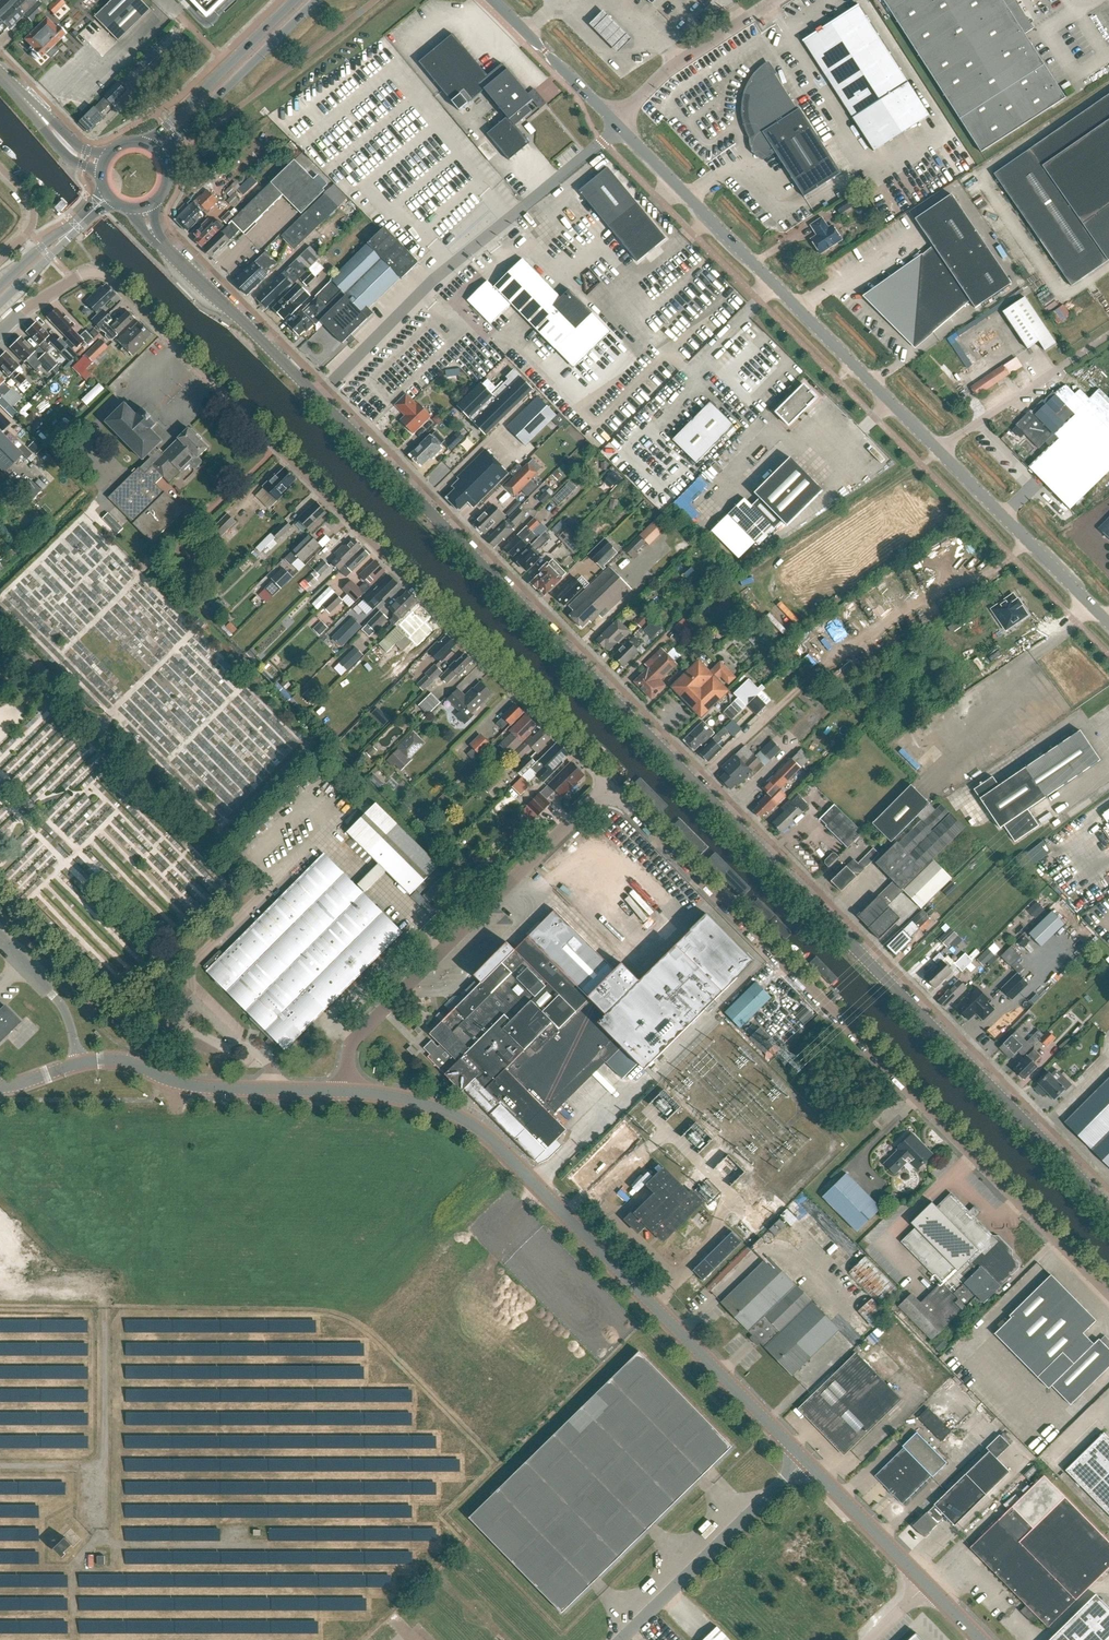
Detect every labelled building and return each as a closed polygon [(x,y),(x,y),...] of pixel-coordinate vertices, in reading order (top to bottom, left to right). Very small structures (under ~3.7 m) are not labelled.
[(0,2),(0,35),(7,29),(8,30),(10,29),(12,29),(15,25),(15,23),(24,15),(31,22),(45,8),(53,0),(2,0),(0,2)] [(66,4),(62,0),(56,0),(47,8),(54,16),(66,4)] [(142,0),(113,0),(96,17),(119,41),(151,9),(142,0)] [(211,14),(216,10),(214,7),(221,0),(197,0),(211,14)] [(981,153),(1066,98),(1025,34),(1034,29),(1015,0),(883,0),(981,153)] [(930,116),(858,6),(803,41),(874,152),(930,116)] [(604,12),(603,11),(590,25),(591,25),(599,34),(612,46),(618,53),(632,39),(625,32),(613,21),(604,12)] [(54,46),(66,34),(59,27),(57,29),(47,19),(25,40),(35,50),(33,52),(33,55),(36,59),(39,59),(40,59),(47,53),(51,57),(58,50),(54,46)] [(453,34),(419,63),(459,111),(483,92),(506,119),(487,135),(509,161),(530,143),(515,126),(532,112),(527,106),(533,101),(528,95),(503,64),(488,76),(453,34)] [(768,64),(763,68),(760,71),(756,74),(753,78),(750,82),(748,87),(746,91),(745,96),(744,101),(743,106),(743,111),(743,116),(744,121),(745,126),(747,130),(749,135),(752,140),(755,137),(767,156),(774,151),(804,197),(841,173),(800,109),(798,110),(768,64)] [(78,121),(90,133),(105,118),(101,114),(113,101),(115,103),(126,92),(117,83),(78,121)] [(994,174),(1071,286),(1108,260),(1108,95),(994,174)] [(303,152),(291,141),(285,147),(291,153),(292,152),(297,158),(303,152)] [(296,160),(295,161),(233,221),(233,222),(241,230),(244,233),(283,195),(302,214),(325,190),(324,189),(329,184),(319,175),(315,180),(296,160)] [(666,239),(608,168),(579,191),(638,262),(666,239)] [(230,197),(241,187),(235,182),(225,192),(230,197)] [(242,186),(241,187),(227,201),(233,207),(248,192),(242,186)] [(208,212),(219,202),(208,191),(196,203),(194,202),(176,220),(187,232),(197,223),(199,223),(207,215),(205,213),(207,211),(208,212)] [(295,250),(338,208),(325,194),(281,236),(295,250)] [(1012,284),(952,195),(915,219),(933,246),(921,256),(919,254),(914,258),(916,260),(877,294),(876,301),(915,347),(970,301),(975,308),(1012,284)] [(835,207),(840,215),(856,205),(850,197),(835,207)] [(59,213),(67,205),(62,200),(54,208),(59,213)] [(228,225),(236,217),(230,211),(222,219),(228,225)] [(203,248),(225,226),(219,221),(215,225),(209,218),(203,224),(203,227),(195,234),(198,237),(196,240),(203,248)] [(820,255),(842,240),(833,225),(829,228),(822,218),(810,226),(817,236),(811,240),(820,255)] [(876,230),(877,222),(869,221),(868,229),(876,230)] [(224,247),(241,230),(233,222),(230,225),(231,225),(205,250),(212,257),(223,246),(224,247)] [(385,228),(358,254),(390,288),(400,278),(402,280),(419,263),(385,228)] [(309,270),(321,258),(310,246),(258,297),(268,307),(291,284),(293,286),(299,280),(309,270)] [(267,274),(278,263),(266,251),(235,282),(248,295),(268,275),(267,274)] [(390,288),(358,254),(331,280),(332,281),(342,292),(363,314),(368,309),(390,288)] [(561,298),(523,259),(494,288),(488,281),(468,301),(491,325),(511,304),(540,334),(569,306),(561,298)] [(316,277),(309,270),(299,280),(307,287),(316,278),(316,277)] [(316,317),(342,292),(332,281),(315,297),(316,298),(302,311),(312,321),(316,317)] [(300,285),(274,310),(275,311),(275,313),(278,316),(280,316),(284,320),(290,314),(291,315),(301,305),(310,296),(300,285)] [(90,297),(86,301),(96,312),(114,295),(108,288),(105,290),(101,286),(90,297)] [(556,350),(592,313),(569,290),(561,298),(569,306),(540,334),(556,350)] [(363,314),(342,292),(316,317),(342,344),(373,314),(368,309),(363,314)] [(1038,342),(1044,351),(1056,343),(1025,297),(1003,312),(1028,349),(1038,342)] [(1062,304),(1049,313),(1055,323),(1069,315),(1062,304)] [(56,309),(47,317),(68,339),(65,343),(67,345),(71,349),(75,346),(76,348),(83,341),(87,345),(93,339),(85,331),(79,336),(71,328),(74,324),(63,313),(61,314),(56,309)] [(102,309),(91,320),(96,325),(107,314),(102,309)] [(314,324),(312,321),(302,311),(298,316),(299,316),(290,325),(299,335),(306,329),(307,330),(314,324)] [(99,328),(98,329),(100,331),(105,334),(104,337),(108,341),(112,340),(116,335),(133,319),(132,318),(133,315),(129,312),(127,312),(126,312),(117,321),(116,319),(109,327),(107,325),(101,330),(99,328)] [(107,314),(96,325),(99,328),(101,330),(107,325),(112,320),(107,314)] [(43,340),(48,335),(47,335),(48,333),(45,330),(43,330),(36,322),(35,323),(33,323),(31,326),(30,328),(26,332),(46,353),(51,348),(43,340)] [(142,343),(151,334),(139,322),(130,330),(129,329),(117,341),(131,356),(143,344),(142,343)] [(95,338),(99,334),(94,329),(90,333),(95,338)] [(56,336),(50,342),(59,352),(66,345),(56,336)] [(41,364),(37,360),(32,354),(34,353),(32,351),(30,347),(27,346),(20,338),(15,343),(14,342),(10,346),(9,347),(24,362),(25,361),(34,370),(41,364)] [(100,340),(78,361),(90,373),(99,364),(108,355),(104,351),(104,350),(107,347),(100,340)] [(26,380),(20,373),(19,374),(14,370),(18,367),(17,365),(16,363),(14,361),(13,361),(5,353),(3,354),(2,354),(0,356),(0,368),(4,371),(3,372),(8,377),(9,376),(17,385),(18,383),(21,385),(26,380)] [(45,353),(37,360),(41,364),(49,372),(57,365),(45,353)] [(1009,375),(1003,365),(970,388),(977,397),(1009,375)] [(446,378),(461,376),(460,368),(445,370),(446,378)] [(487,435),(533,390),(514,371),(507,377),(509,380),(505,384),(502,382),(496,388),(488,380),(483,385),(481,383),(458,406),(487,435)] [(22,399),(11,389),(9,390),(2,383),(4,381),(0,377),(0,394),(3,397),(1,399),(10,408),(11,409),(12,408),(22,399)] [(789,426),(817,398),(804,385),(776,413),(789,426)] [(1017,427),(1013,431),(1019,437),(1023,433),(1024,434),(1039,449),(1045,442),(1054,434),(1090,399),(1089,398),(1080,389),(1075,394),(1066,385),(1031,410),(1015,425),(1017,427)] [(1029,468),(1070,509),(1108,471),(1108,398),(1100,389),(1090,399),(1054,434),(1059,439),(1050,447),(1029,468)] [(417,405),(406,394),(395,405),(406,416),(400,421),(413,434),(431,416),(419,403),(417,405)] [(556,416),(537,397),(506,428),(525,447),(556,416)] [(697,464),(734,426),(710,402),(673,440),(697,464)] [(156,448),(162,441),(151,430),(157,423),(144,409),(137,415),(126,404),(106,422),(143,460),(148,455),(151,458),(158,450),(156,448)] [(12,408),(11,409),(10,408),(6,412),(12,418),(17,413),(12,408)] [(27,429),(37,420),(28,411),(18,420),(27,429)] [(0,414),(0,429),(2,431),(10,424),(0,414)] [(438,425),(443,419),(438,414),(432,419),(438,425)] [(442,433),(436,427),(429,434),(430,435),(409,456),(420,467),(430,458),(431,459),(443,448),(435,440),(442,433)] [(0,429),(0,469),(4,473),(22,454),(18,450),(1,433),(2,431),(0,429)] [(208,448),(189,429),(162,455),(158,450),(151,458),(140,468),(140,467),(109,498),(134,524),(152,543),(184,511),(166,492),(165,493),(156,484),(163,477),(170,484),(190,464),(194,468),(196,468),(201,463),(201,461),(198,458),(208,448)] [(451,451),(465,437),(459,431),(445,445),(451,451)] [(27,450),(22,454),(27,459),(32,454),(27,450)] [(474,508),(509,474),(486,450),(457,477),(460,480),(453,487),(455,489),(446,498),(459,511),(468,502),(474,508)] [(739,559),(756,542),(759,546),(775,530),(774,529),(782,521),(787,526),(823,491),(790,458),(754,493),(759,498),(752,506),(744,498),(711,531),(739,559)] [(537,473),(542,468),(533,460),(529,464),(528,464),(505,487),(514,496),(521,490),(527,497),(536,487),(530,481),(538,473),(537,473)] [(289,485),(295,479),(285,468),(277,476),(275,475),(264,486),(278,500),(291,487),(289,485)] [(558,481),(562,476),(557,471),(552,475),(558,481)] [(31,500),(40,491),(27,479),(18,488),(31,500)] [(559,506),(573,492),(566,485),(552,499),(559,506)] [(546,491),(539,499),(544,504),(552,496),(546,491)] [(617,510),(618,500),(611,499),(609,509),(617,510)] [(309,530),(327,513),(317,502),(299,519),(309,530)] [(498,526),(506,518),(493,504),(474,523),(485,534),(495,523),(498,526)] [(515,526),(526,515),(519,508),(487,539),(494,547),(503,539),(504,540),(514,531),(511,528),(514,525),(515,526)] [(123,529),(108,513),(103,518),(118,534),(123,529)] [(221,534),(223,536),(237,522),(228,514),(207,535),(213,541),(221,534)] [(100,519),(98,520),(113,536),(115,534),(100,519)] [(504,549),(512,557),(518,551),(520,552),(527,545),(536,536),(532,532),(540,524),(534,519),(527,526),(504,549)] [(1100,529),(1108,538),(1108,519),(1100,529)] [(276,537),(279,540),(292,527),(286,520),(273,534),(272,533),(256,548),(261,553),(276,537)] [(557,538),(563,544),(573,534),(568,528),(557,538)] [(540,548),(551,538),(545,531),(516,560),(526,571),(541,557),(536,551),(540,548)] [(583,544),(573,534),(563,544),(573,554),(583,544)] [(292,565),(299,558),(302,561),(310,553),(310,552),(318,543),(309,535),(285,559),(291,565),(292,565)] [(634,560),(638,555),(635,552),(645,543),(639,537),(624,550),(631,557),(634,560)] [(588,555),(597,564),(603,570),(606,568),(604,566),(618,553),(613,548),(614,548),(605,538),(588,555)] [(340,570),(362,547),(353,539),(345,547),(343,546),(335,554),(338,557),(332,563),(340,570)] [(347,577),(369,555),(362,547),(340,570),(347,577)] [(544,595),(566,574),(552,559),(547,564),(545,562),(538,569),(542,572),(531,583),(536,588),(537,588),(544,595)] [(319,576),(329,566),(324,560),(314,570),(319,576)] [(375,580),(383,571),(380,568),(382,567),(378,564),(377,565),(374,562),(368,568),(367,567),(359,575),(366,581),(358,589),(351,581),(343,589),(355,602),(371,586),(371,585),(376,580),(375,580)] [(693,566),(684,575),(689,580),(699,571),(693,566)] [(293,577),(283,567),(272,579),(273,580),(265,589),(273,597),(293,577)] [(602,618),(631,589),(609,567),(569,607),(573,611),(569,615),(581,628),(589,620),(591,623),(599,615),(602,618)] [(311,587),(318,581),(312,574),(305,580),(311,587)] [(380,600),(397,584),(389,575),(373,591),(372,593),(371,592),(363,599),(372,609),(380,601),(380,600)] [(577,581),(574,577),(555,596),(565,606),(584,587),(585,588),(589,584),(582,576),(577,581)] [(326,602),(336,593),(330,587),(320,596),(326,602)] [(390,621),(394,626),(401,620),(400,619),(408,610),(407,609),(415,601),(407,592),(400,599),(399,597),(389,607),(394,612),(393,618),(390,621)] [(714,601),(725,611),(733,602),(722,592),(714,601)] [(330,614),(343,601),(336,594),(323,607),(330,614)] [(1026,617),(1012,597),(990,611),(1005,632),(1026,617)] [(218,599),(208,609),(215,617),(226,607),(218,599)] [(424,622),(430,615),(419,605),(411,613),(410,611),(403,619),(404,620),(399,625),(404,630),(409,625),(416,632),(425,623),(424,622)] [(956,619),(960,626),(980,614),(976,607),(956,619)] [(388,618),(381,611),(368,625),(363,630),(370,637),(388,618)] [(725,636),(741,620),(734,613),(718,629),(725,636)] [(641,628),(649,620),(643,615),(635,623),(641,628)] [(201,628),(206,624),(200,618),(196,623),(201,628)] [(619,643),(630,632),(618,620),(597,640),(598,641),(598,644),(600,647),(603,647),(604,648),(605,647),(609,651),(617,643),(619,643)] [(652,638),(662,628),(653,620),(644,629),(652,638)] [(320,636),(328,628),(321,621),(313,629),(320,636)] [(232,635),(237,630),(231,623),(225,628),(232,635)] [(353,634),(344,625),(331,637),(341,646),(353,634)] [(396,645),(406,635),(397,627),(379,645),(388,653),(396,645)] [(450,649),(455,644),(447,636),(438,644),(436,643),(428,651),(440,663),(451,651),(450,649)] [(636,649),(641,644),(634,637),(629,642),(628,642),(614,656),(624,666),(639,652),(636,649)] [(339,663),(347,671),(363,655),(355,647),(339,663)] [(253,659),(258,654),(252,648),(247,653),(253,659)] [(661,680),(677,664),(661,648),(650,659),(654,663),(634,682),(651,699),(666,685),(661,680)] [(782,656),(789,664),(794,659),(787,651),(782,656)] [(464,668),(472,661),(470,660),(470,657),(469,655),(466,656),(465,654),(456,663),(454,661),(448,667),(449,668),(440,677),(446,684),(456,674),(458,677),(465,670),(464,668)] [(729,683),(736,677),(720,661),(709,672),(699,661),(673,686),(701,716),(727,690),(717,680),(721,676),(729,683)] [(423,691),(443,672),(435,664),(425,674),(426,675),(417,685),(423,691)] [(788,676),(794,671),(790,667),(785,672),(788,676)] [(678,672),(668,681),(670,683),(680,674),(678,672)] [(749,679),(734,694),(743,703),(745,701),(746,702),(759,690),(749,679)] [(286,689),(291,685),(286,680),(281,684),(286,689)] [(458,690),(447,700),(460,712),(456,716),(465,725),(475,715),(473,713),(491,694),(480,683),(473,689),(472,689),(464,697),(458,690)] [(811,700),(815,691),(808,688),(804,697),(811,700)] [(313,705),(318,700),(308,690),(303,695),(313,705)] [(428,716),(440,703),(431,694),(418,706),(428,716)] [(747,704),(748,705),(756,714),(766,705),(756,695),(747,704)] [(732,720),(745,707),(738,699),(724,712),(732,720)] [(511,726),(523,713),(522,712),(522,710),(520,708),(518,708),(514,705),(502,717),(502,718),(496,724),(501,730),(508,723),(511,726)] [(530,732),(537,725),(526,714),(510,731),(512,733),(500,745),(510,754),(531,734),(530,732)] [(384,726),(390,720),(384,715),(379,720),(384,726)] [(702,746),(715,733),(703,721),(684,740),(694,751),(701,744),(702,746)] [(721,737),(728,731),(724,727),(699,752),(709,761),(717,753),(719,752),(720,751),(722,748),(718,744),(723,739),(721,737)] [(531,737),(515,753),(521,759),(531,748),(538,754),(546,746),(545,744),(550,739),(541,730),(533,738),(531,737)] [(1004,826),(1028,810),(1101,760),(1080,731),(999,786),(993,777),(974,790),(976,793),(994,819),(1000,829),(1004,826)] [(410,754),(423,741),(414,732),(401,745),(410,754)] [(474,762),(490,746),(480,735),(470,745),(473,748),(467,755),(474,762)] [(761,750),(770,760),(781,749),(772,740),(761,750)] [(540,760),(531,769),(537,775),(544,782),(563,762),(562,761),(568,755),(557,744),(541,761),(540,760)] [(765,766),(745,745),(735,754),(755,775),(765,766)] [(371,758),(377,751),(373,746),(366,753),(371,758)] [(780,789),(810,759),(800,750),(762,788),(768,794),(767,795),(766,795),(759,801),(761,803),(753,810),(755,812),(755,815),(757,817),(759,816),(761,818),(767,812),(768,814),(776,805),(786,796),(780,789)] [(755,775),(735,754),(722,766),(726,771),(720,778),(731,789),(737,783),(739,784),(747,776),(750,779),(755,775)] [(522,776),(536,763),(529,756),(515,770),(522,777),(522,776)] [(564,770),(549,785),(562,797),(568,790),(570,792),(578,784),(575,781),(582,773),(573,764),(566,772),(564,770)] [(471,782),(482,771),(476,765),(465,775),(471,782)] [(493,775),(482,787),(488,793),(500,782),(493,775)] [(521,795),(531,785),(522,776),(522,777),(512,786),(521,795)] [(668,807),(640,780),(633,787),(661,814),(668,807)] [(891,842),(930,803),(911,784),(872,823),(891,842)] [(540,793),(528,806),(538,816),(550,803),(540,793)] [(782,833),(810,806),(797,793),(782,808),(785,812),(773,824),(782,833)] [(968,827),(994,819),(976,793),(942,805),(924,822),(922,821),(899,844),(897,842),(876,863),(893,881),(879,895),(888,905),(904,890),(903,889),(933,859),(965,828),(968,827)] [(401,803),(410,812),(414,807),(406,798),(401,803)] [(415,891),(440,866),(399,823),(398,824),(384,809),(377,802),(349,830),(356,837),(366,846),(369,843),(374,847),(373,849),(415,891)] [(863,833),(834,804),(819,819),(849,848),(863,833)] [(1028,810),(1004,826),(1015,842),(1039,826),(1028,810)] [(432,824),(436,819),(430,813),(425,817),(432,824)] [(708,848),(680,821),(673,828),(701,855),(708,848)] [(1041,842),(1021,854),(1028,866),(1048,853),(1041,842)] [(854,859),(831,881),(841,891),(880,854),(874,848),(858,863),(854,859)] [(828,867),(839,857),(835,853),(833,853),(825,861),(825,864),(828,867)] [(286,1049),(402,932),(363,892),(366,889),(360,884),(357,887),(325,854),(276,903),(224,954),(220,950),(204,966),(208,970),(208,971),(253,1016),(250,1019),(276,1045),(279,1042),(286,1049)] [(903,889),(904,890),(922,908),(953,878),(933,859),(903,889)] [(457,900),(465,892),(461,888),(453,896),(457,900)] [(901,919),(888,905),(879,895),(857,917),(879,940),(901,919)] [(1037,902),(1030,908),(1037,916),(1044,910),(1037,902)] [(459,1005),(446,1019),(441,1014),(438,1018),(442,1023),(430,1034),(441,1045),(438,1047),(433,1042),(423,1052),(462,1092),(465,1089),(539,1164),(550,1160),(563,1147),(557,1140),(567,1131),(550,1114),(620,1044),(646,1070),(650,1065),(651,1066),(655,1062),(654,1061),(738,977),(754,961),(707,913),(690,930),(691,930),(640,981),(622,963),(615,970),(555,910),(515,950),(507,943),(475,976),(481,982),(459,1005)] [(1029,934),(1041,947),(1064,924),(1052,911),(1029,934)] [(911,937),(929,919),(922,912),(887,946),(891,950),(891,951),(893,954),(894,954),(896,956),(913,939),(911,937)] [(947,948),(958,936),(950,928),(939,940),(947,948)] [(408,949),(416,940),(412,936),(403,945),(408,949)] [(808,960),(793,943),(790,946),(806,962),(808,960)] [(986,965),(995,956),(987,948),(978,957),(986,965)] [(1016,962),(1017,961),(1007,950),(1001,957),(1011,967),(1016,962)] [(945,958),(940,953),(933,959),(938,964),(924,977),(935,988),(953,971),(957,967),(954,963),(955,963),(948,955),(945,958)] [(962,971),(964,969),(973,961),(965,953),(955,963),(954,963),(957,967),(962,971)] [(837,980),(816,958),(809,965),(830,987),(837,980)] [(1018,974),(1023,969),(1016,962),(1011,967),(1018,974)] [(1017,974),(1002,989),(1012,1000),(1028,985),(1017,974)] [(953,1001),(969,985),(967,983),(965,985),(958,979),(947,992),(948,992),(940,1001),(941,1003),(941,1004),(943,1006),(944,1006),(946,1007),(952,1000),(953,1001)] [(771,998),(756,982),(725,1013),(740,1028),(771,998)] [(976,1013),(983,1021),(995,1010),(987,1002),(989,1000),(976,987),(956,1007),(962,1013),(962,1015),(965,1018),(967,1019),(969,1020),(976,1013)] [(770,1001),(753,1019),(759,1025),(776,1007),(770,1001)] [(20,1022),(4,1006),(0,1010),(0,1041),(20,1022)] [(802,1023),(812,1013),(806,1007),(796,1016),(802,1023)] [(751,1036),(759,1029),(753,1023),(746,1031),(751,1036)] [(765,1054),(776,1043),(761,1027),(759,1029),(751,1036),(750,1038),(765,1054)] [(1024,1057),(1040,1041),(1044,1036),(1039,1031),(1027,1042),(1016,1031),(1000,1048),(1011,1059),(1018,1051),(1024,1057)] [(1047,1048),(1056,1039),(1049,1031),(1044,1036),(1040,1041),(1047,1048)] [(419,1051),(413,1045),(408,1049),(415,1056),(419,1051)] [(1035,1069),(1037,1067),(1033,1063),(1040,1057),(1033,1051),(1027,1057),(1026,1056),(1018,1064),(1019,1064),(1014,1069),(1024,1080),(1026,1078),(1026,1079),(1030,1076),(1029,1075),(1032,1072),(1032,1073),(1036,1070),(1035,1069)] [(1065,1091),(1071,1085),(1056,1070),(1050,1075),(1048,1073),(1038,1083),(1038,1084),(1033,1088),(1042,1098),(1047,1093),(1053,1100),(1064,1090),(1065,1091)] [(1066,1122),(1108,1166),(1108,1079),(1066,1122)] [(917,1169),(929,1157),(922,1150),(926,1147),(913,1134),(897,1149),(898,1150),(885,1163),(895,1173),(908,1161),(917,1169)] [(700,1205),(703,1202),(692,1191),(689,1194),(664,1168),(646,1185),(654,1193),(635,1213),(633,1211),(625,1219),(638,1233),(646,1225),(653,1232),(654,1232),(663,1241),(700,1205)] [(857,1231),(881,1208),(847,1173),(823,1196),(857,1231)] [(895,1203),(899,1196),(892,1192),(888,1199),(895,1203)] [(1019,1268),(1019,1262),(1013,1256),(1012,1250),(998,1236),(992,1236),(977,1220),(977,1219),(967,1209),(966,1209),(951,1193),(937,1207),(931,1201),(910,1222),(915,1228),(901,1242),(941,1283),(920,1303),(911,1294),(910,1294),(898,1307),(932,1341),(945,1329),(977,1296),(984,1303),(1010,1277),(1011,1275),(1012,1275),(1019,1268)] [(791,1227),(798,1220),(787,1209),(780,1216),(788,1223),(788,1224),(791,1227)] [(787,1225),(781,1219),(771,1230),(776,1235),(787,1225)] [(733,1232),(732,1232),(692,1271),(693,1271),(703,1280),(702,1281),(703,1281),(742,1242),(742,1241),(741,1242),(732,1233),(733,1232)] [(754,1252),(764,1242),(760,1238),(750,1248),(754,1252)] [(750,1329),(755,1334),(754,1335),(754,1337),(758,1342),(760,1342),(761,1341),(766,1346),(765,1346),(793,1374),(840,1329),(769,1256),(722,1302),(750,1330),(750,1329)] [(898,1290),(867,1258),(851,1274),(882,1306),(898,1290)] [(1108,1367),(1108,1339),(1106,1336),(1101,1340),(1099,1338),(1094,1344),(1084,1333),(1096,1320),(1051,1274),(1010,1315),(1011,1317),(995,1333),(1049,1388),(1052,1385),(1071,1404),(1108,1367)] [(866,1299),(855,1309),(860,1314),(871,1305),(866,1299)] [(944,1347),(938,1341),(933,1346),(939,1352),(944,1347)] [(123,1343),(123,1355),(155,1355),(155,1343),(123,1343)] [(361,1343),(307,1343),(307,1355),(361,1354),(361,1343)] [(874,1350),(865,1360),(883,1379),(893,1369),(874,1350)] [(669,1507),(732,1446),(640,1352),(577,1413),(669,1507)] [(847,1453),(902,1399),(856,1352),(799,1408),(805,1415),(807,1412),(847,1453)] [(123,1367),(123,1378),(148,1378),(148,1367),(123,1367)] [(349,1367),(350,1376),(361,1375),(360,1367),(349,1367)] [(383,1390),(383,1401),(410,1400),(409,1389),(383,1390)] [(952,1431),(929,1407),(918,1418),(941,1441),(952,1431)] [(408,1412),(389,1414),(390,1424),(409,1423),(408,1412)] [(158,1413),(123,1413),(123,1424),(157,1425),(158,1413)] [(562,1612),(669,1507),(577,1413),(469,1517),(562,1612)] [(904,1448),(875,1476),(883,1484),(894,1495),(902,1503),(931,1476),(932,1477),(947,1463),(917,1432),(902,1446),(904,1448)] [(1104,1432),(1066,1470),(1108,1514),(1108,1437),(1104,1432)] [(989,1451),(935,1504),(935,1505),(927,1513),(926,1512),(913,1525),(924,1537),(938,1523),(937,1523),(945,1515),(955,1525),(1010,1472),(997,1458),(1010,1446),(1000,1435),(986,1448),(989,1451)] [(72,1447),(85,1447),(84,1436),(72,1436),(72,1447)] [(1029,1480),(1038,1470),(1034,1466),(1024,1475),(1029,1480)] [(1045,1475),(971,1547),(1048,1627),(1108,1568),(1108,1542),(1045,1475)] [(144,1494),(144,1483),(123,1482),(123,1493),(144,1494)] [(63,1494),(63,1483),(47,1483),(47,1494),(63,1494)] [(123,1506),(123,1517),(152,1517),(152,1506),(123,1506)] [(72,1544),(66,1537),(57,1545),(55,1548),(62,1555),(64,1552),(72,1544)] [(37,1552),(12,1552),(12,1563),(37,1563),(37,1552)] [(1097,1593),(1049,1639),(1108,1639),(1108,1606),(1097,1593)] [(702,1639),(730,1639),(717,1626),(702,1639)]
